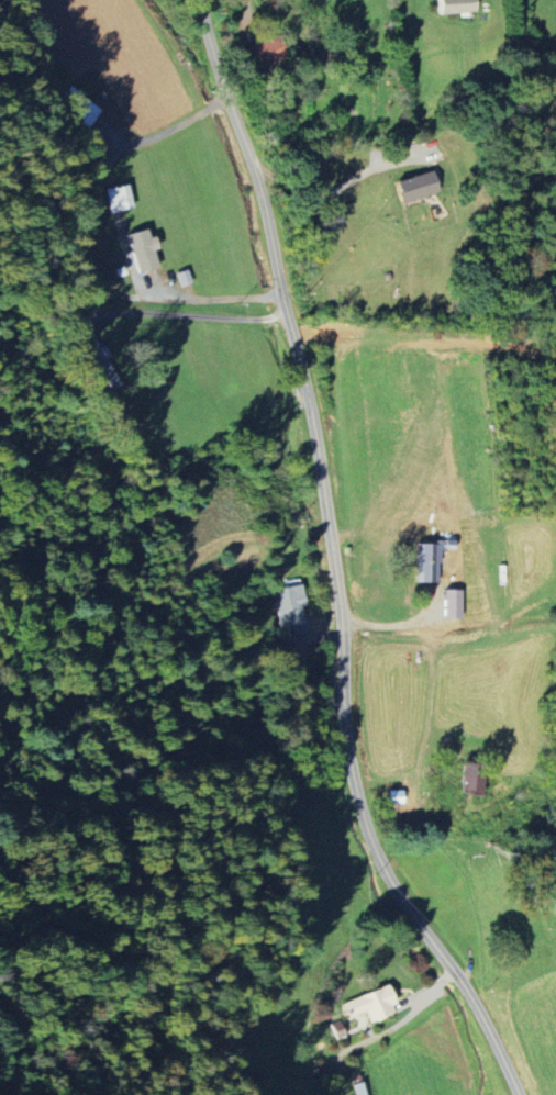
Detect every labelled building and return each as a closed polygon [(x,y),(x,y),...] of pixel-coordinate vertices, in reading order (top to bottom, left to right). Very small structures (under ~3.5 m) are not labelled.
[(474,13),(473,0),(437,0),(437,14),(474,13)] [(249,44),(256,68),(286,59),(279,35),(249,44)] [(55,106),(88,128),(101,108),(68,87),(55,106)] [(394,180),(399,202),(438,193),(432,171),(394,180)] [(111,213),(132,208),(126,184),(105,189),(111,213)] [(152,251),(154,250),(148,228),(125,235),(137,274),(157,268),(152,251)] [(180,287),(191,283),(187,269),(176,272),(180,287)] [(426,543),(426,562),(440,562),(440,543),(426,543)] [(300,608),(305,606),(299,584),(272,591),(281,629),(292,626),(295,635),(306,633),(300,608)] [(461,590),(444,590),(443,619),(461,619),(461,590)] [(482,770),(460,769),(459,795),(481,796),(482,770)] [(385,804),(402,804),(402,791),(386,791),(385,804)] [(365,1013),(368,1023),(395,1014),(387,988),(342,1002),(348,1019),(365,1013)]
